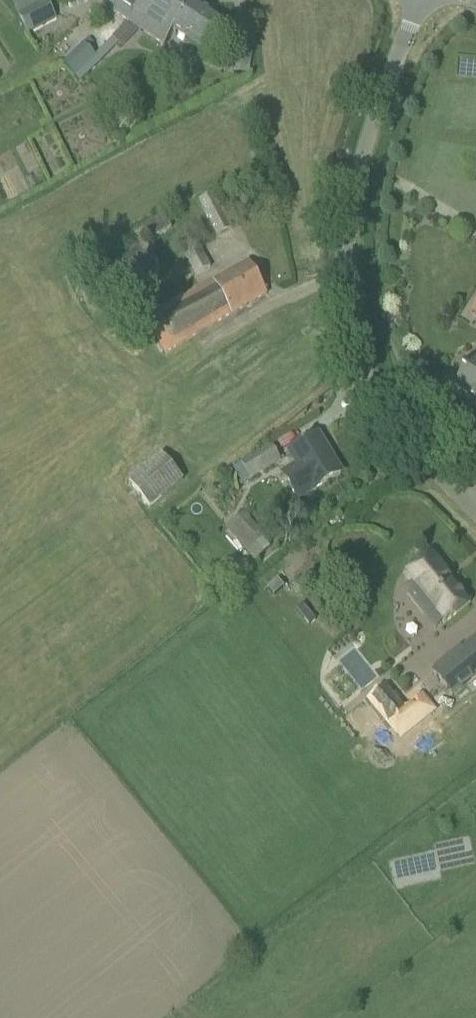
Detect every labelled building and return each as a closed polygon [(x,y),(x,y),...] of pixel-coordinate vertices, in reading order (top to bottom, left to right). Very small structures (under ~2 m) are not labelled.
[(29,33),(54,20),(43,0),(18,13),(29,33)] [(109,7),(131,22),(147,0),(114,0),(109,7)] [(190,0),(147,0),(131,22),(166,45),(176,30),(205,49),(223,22),(190,0)] [(80,82),(101,61),(95,55),(83,44),(63,64),(80,82)] [(235,56),(231,77),(246,79),(250,58),(235,56)] [(198,202),(217,237),(232,229),(213,194),(198,202)] [(164,214),(141,226),(148,240),(171,228),(164,214)] [(107,301),(161,270),(145,243),(91,274),(107,301)] [(210,268),(199,246),(184,254),(195,276),(210,268)] [(164,350),(249,304),(266,294),(249,262),(147,317),(164,350)] [(472,359),(455,386),(475,399),(475,362),(472,359)] [(318,436),(291,452),(298,462),(282,471),(299,499),(341,474),(318,436)] [(249,479),(280,460),(272,446),(240,465),(249,479)] [(161,455),(128,483),(149,507),(182,480),(161,455)] [(243,512),(224,528),(255,562),(273,546),(243,512)] [(447,573),(432,554),(405,577),(413,587),(405,593),(415,605),(423,616),(431,609),(443,624),(444,624),(470,603),(446,573),(447,573)] [(277,579),(267,587),(273,595),(283,587),(277,579)] [(450,698),(475,677),(475,637),(430,674),(450,698)] [(387,687),(370,701),(400,738),(434,710),(422,695),(405,710),(387,687)]
